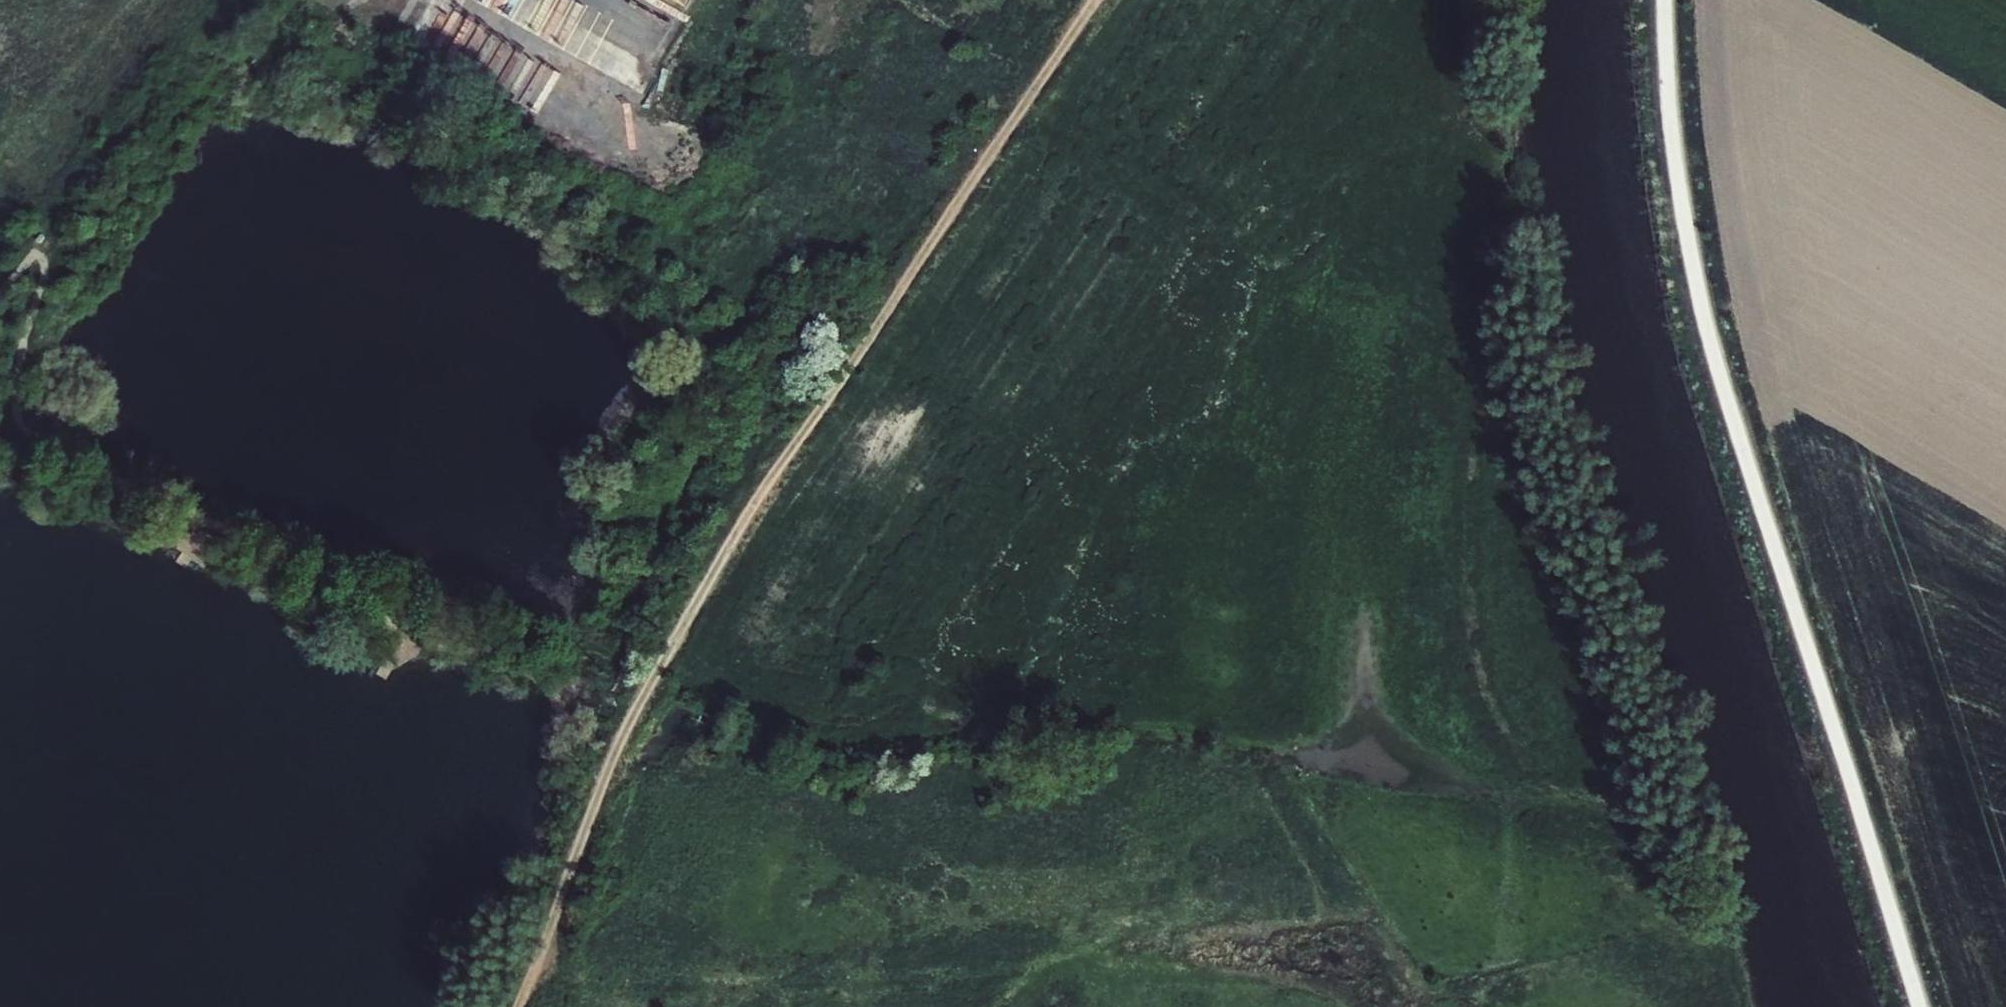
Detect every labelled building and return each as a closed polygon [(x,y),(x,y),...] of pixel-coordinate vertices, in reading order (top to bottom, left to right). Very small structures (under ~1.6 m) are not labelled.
[(560,13),(583,5),(581,0),(555,0),(560,13)] [(1533,436),(1545,439),(1548,430),(1536,427),(1533,436)]
